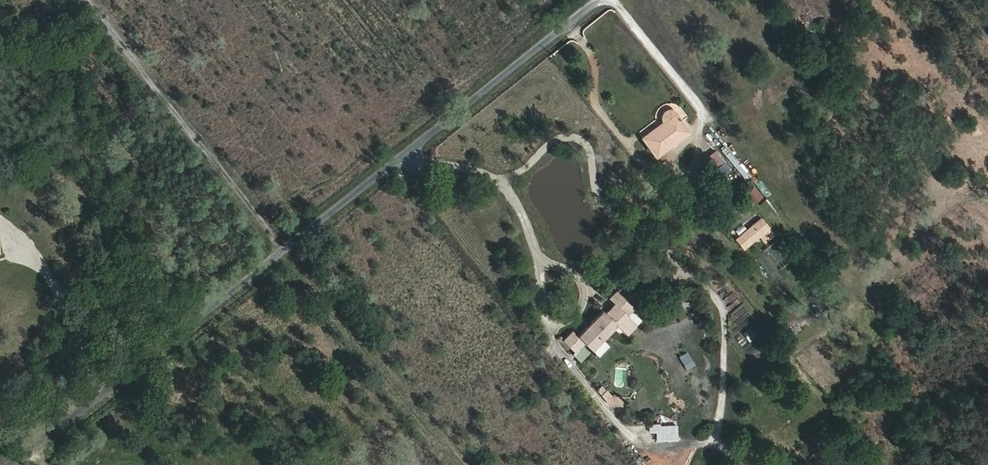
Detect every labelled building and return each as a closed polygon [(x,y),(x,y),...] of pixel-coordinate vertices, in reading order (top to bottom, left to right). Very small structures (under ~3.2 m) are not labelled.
[(636,143),(649,158),(684,130),(667,108),(658,108),(652,112),(652,120),(657,126),(636,143)] [(725,147),(720,151),(743,179),(748,174),(725,147)] [(765,228),(758,219),(735,237),(742,247),(765,228)] [(760,252),(778,270),(791,258),(773,240),(760,252)] [(615,333),(626,345),(637,334),(622,319),(631,311),(614,295),(604,304),(611,312),(601,321),(596,315),(575,339),(572,336),(560,348),(575,362),(584,350),(592,357),(615,333)] [(748,329),(742,336),(749,342),(755,335),(748,329)] [(684,369),(693,365),(686,351),(677,356),(684,369)] [(604,405),(620,404),(620,395),(604,396),(604,405)] [(676,442),(677,424),(646,424),(646,432),(655,433),(655,441),(676,442)]
